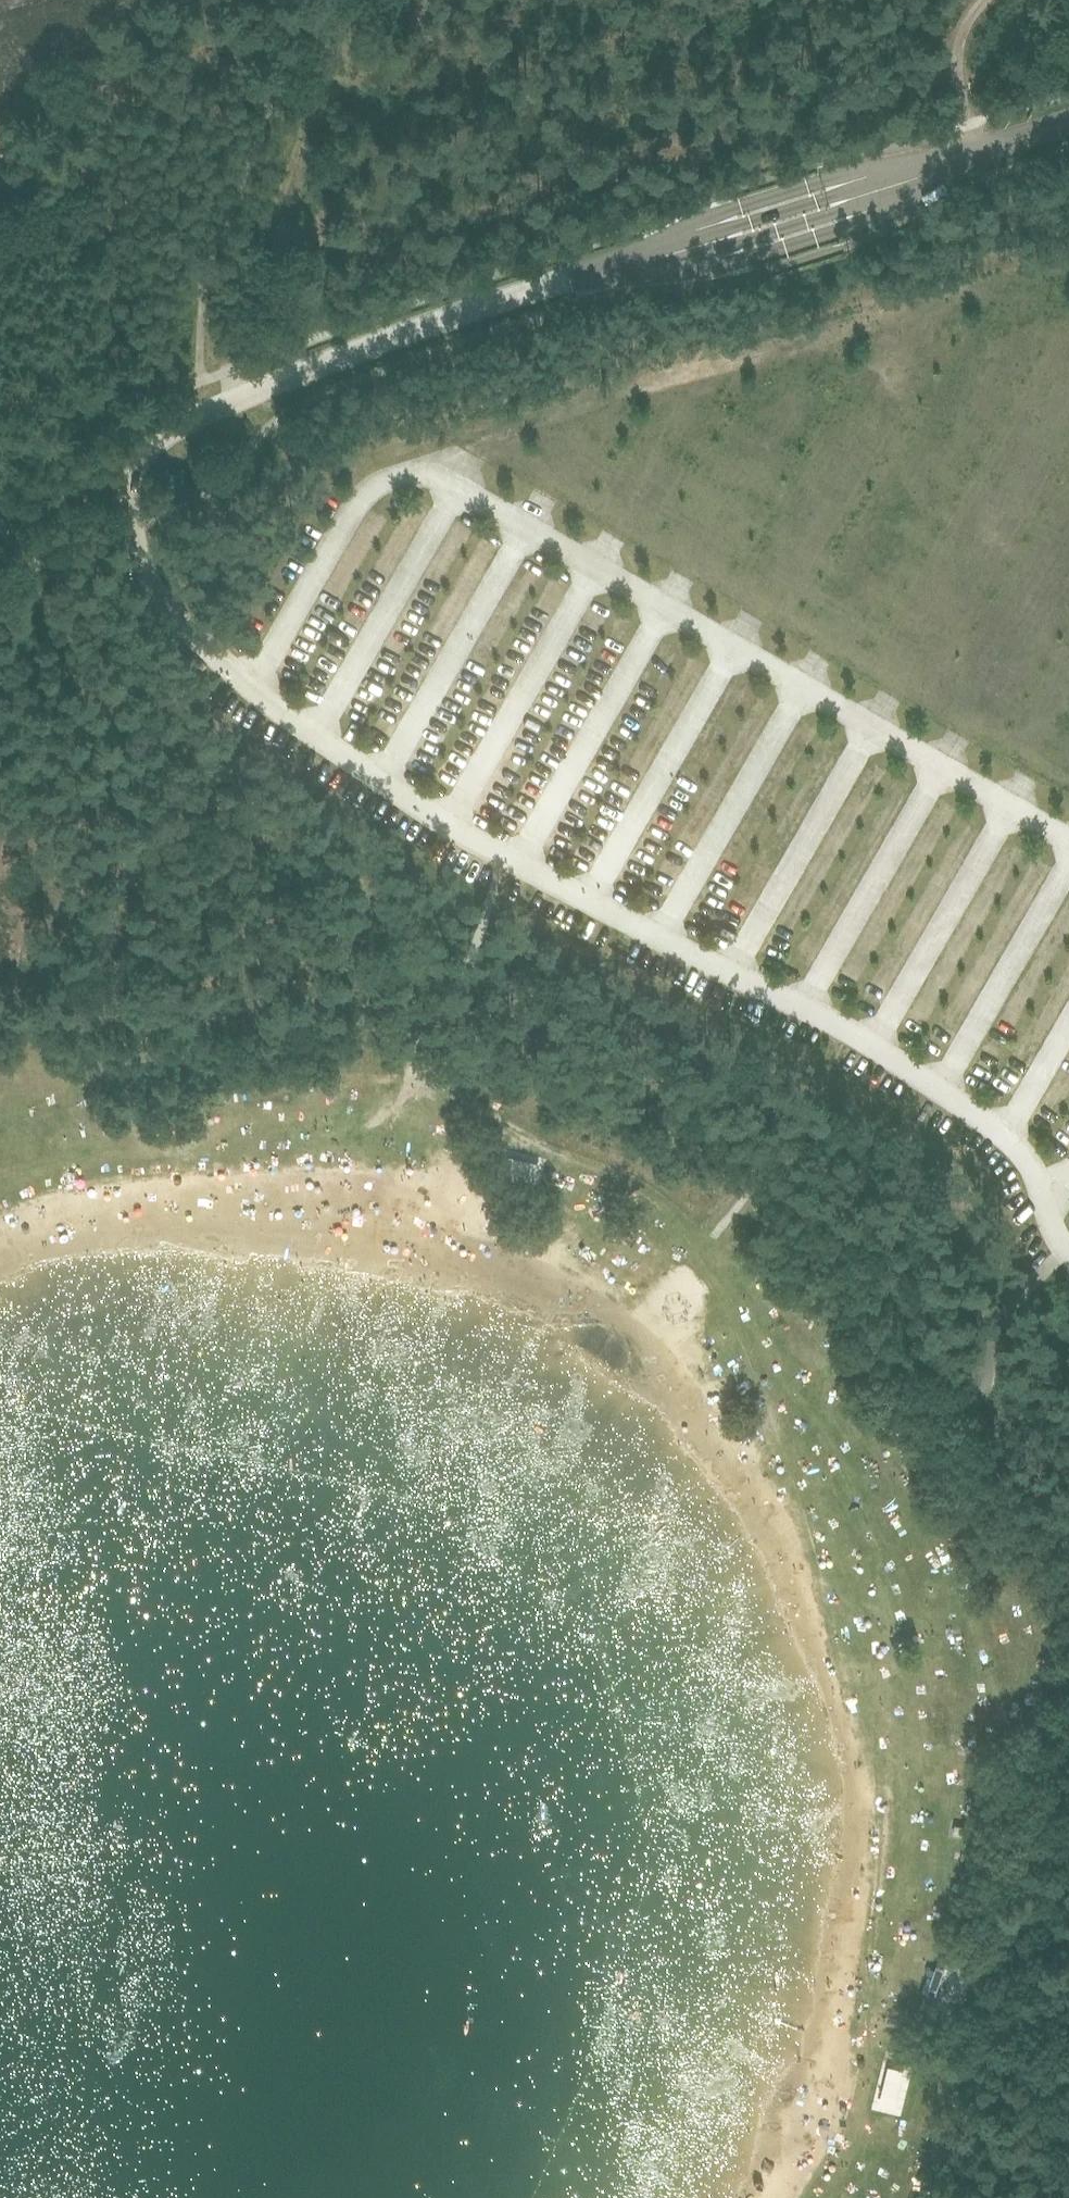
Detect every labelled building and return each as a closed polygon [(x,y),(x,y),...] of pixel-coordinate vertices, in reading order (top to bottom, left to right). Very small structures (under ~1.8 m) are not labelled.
[(438,984),(426,983),(424,994),(436,996),(438,984)] [(536,1164),(535,1167),(529,1165),(530,1163),(510,1159),(510,1158),(507,1171),(534,1177),(537,1165),(536,1164)] [(964,1812),(953,1812),(953,1822),(964,1822),(964,1812)] [(890,2068),(892,2069),(890,2075),(888,2075),(882,2102),(881,2102),(894,2105),(903,2071),(890,2068)]
